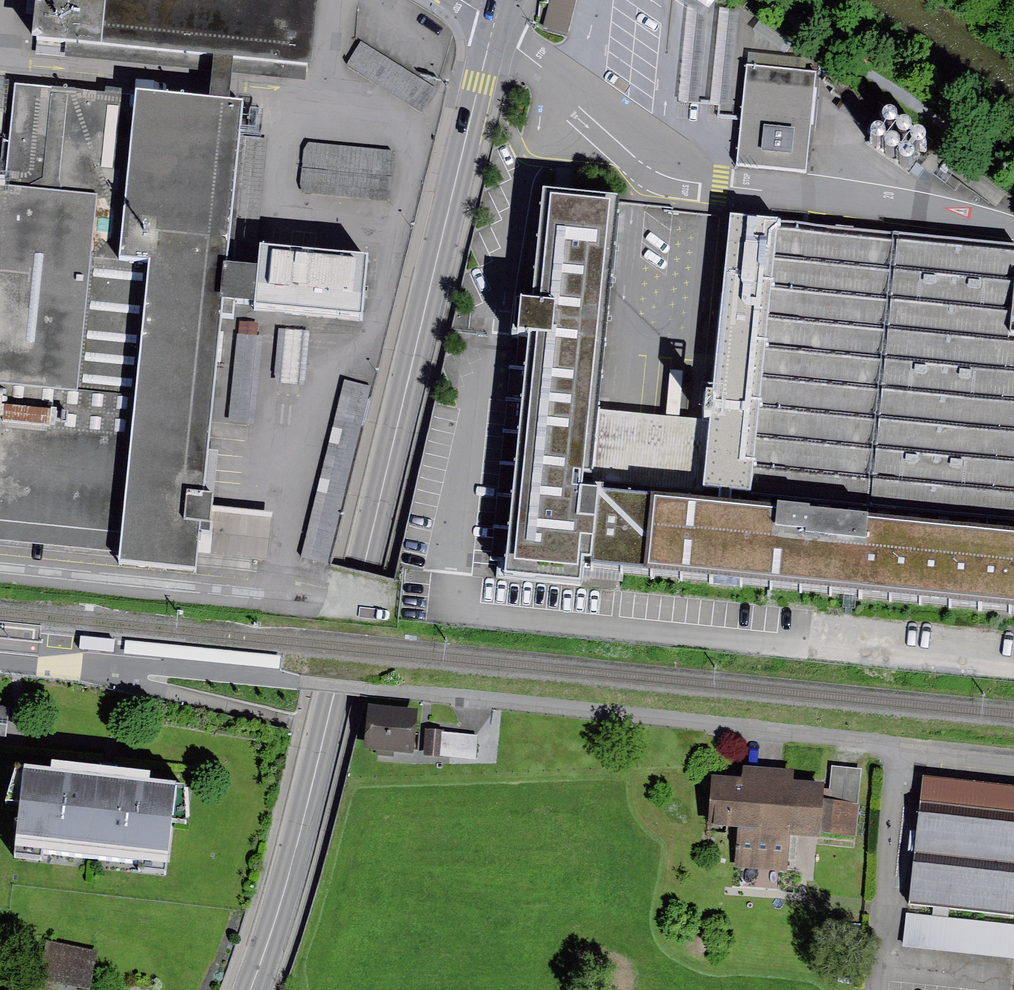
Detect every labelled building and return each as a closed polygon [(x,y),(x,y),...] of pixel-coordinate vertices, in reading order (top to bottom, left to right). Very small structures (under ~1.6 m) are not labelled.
[(31,39),(36,40),(212,56),(233,58),(267,62),(307,65),(312,66),(318,0),(35,0),(34,13),(31,39)] [(567,34),(576,0),(550,0),(542,27),(567,34)] [(687,5),(677,101),(697,103),(707,7),(687,5)] [(738,10),(719,8),(708,105),(727,107),(738,10)] [(212,56),(36,40),(35,56),(211,72),(212,56)] [(346,65),(422,112),(436,88),(361,42),(346,65)] [(748,52),(746,65),(805,72),(807,58),(748,52)] [(735,167),(805,175),(816,73),(805,72),(746,65),(735,167)] [(832,70),(825,80),(835,87),(832,91),(841,98),(835,107),(860,126),(878,103),(832,70)] [(0,79),(0,111),(5,112),(9,80),(0,79)] [(97,194),(78,390),(136,396),(150,260),(119,257),(136,96),(15,84),(4,185),(97,194)] [(240,134),(243,101),(229,99),(208,97),(136,90),(136,96),(119,257),(150,260),(136,396),(119,554),(118,563),(196,571),(198,554),(201,522),(210,523),(212,507),(214,492),(204,491),(208,450),(223,299),(227,262),(230,239),(240,134)] [(897,116),(898,113),(897,111),(895,109),(893,107),(891,107),(888,107),(886,108),(884,109),(883,111),(882,114),(883,116),(884,119),(886,120),(888,121),(890,122),(893,121),(895,120),(896,118),(897,116)] [(911,126),(911,124),(910,121),(909,119),(907,118),(905,117),(902,117),(900,118),(898,120),(897,122),(896,124),(896,127),(897,129),(899,131),(901,132),(904,132),(906,132),(908,130),(910,129),(911,126)] [(885,132),(885,130),(885,127),(883,125),(881,124),(879,123),(876,123),(874,124),(872,126),(871,128),(870,130),(871,133),(872,135),(873,137),(876,138),(878,138),(880,138),(883,136),(884,135),(885,132)] [(925,136),(925,133),(925,131),(923,129),(921,127),(919,127),(916,127),(914,128),(912,129),(911,131),(910,134),(911,136),(912,138),(914,140),(916,141),(918,142),(921,141),(923,140),(924,138),(925,136)] [(899,142),(899,140),(899,137),(897,135),(895,134),(893,133),(890,133),(888,134),(886,136),(885,138),(884,140),(885,143),(886,145),(888,147),(890,148),(892,148),(895,148),(897,146),(898,145),(899,142)] [(267,137),(240,134),(230,239),(257,241),(267,137)] [(949,151),(934,141),(923,156),(927,159),(922,166),(933,174),(949,151)] [(303,192),(388,200),(391,196),(396,155),(393,152),(308,142),(304,149),(300,183),(303,192)] [(914,153),(914,150),(913,148),(912,146),(910,144),(907,144),(905,144),(903,145),(901,146),(900,148),(899,151),(899,153),(900,155),(902,157),(904,158),(907,159),(909,158),(911,157),(913,155),(914,153)] [(78,390),(97,194),(4,185),(0,185),(0,382),(78,390)] [(564,190),(542,188),(532,299),(521,297),(518,329),(529,331),(504,574),(581,582),(582,555),(591,557),(599,487),(583,485),(591,408),(617,195),(564,190)] [(734,217),(714,421),(708,483),(1013,513),(1013,244),(734,217)] [(258,265),(227,262),(223,299),(361,313),(367,256),(260,245),(258,265)] [(308,331),(279,328),(273,382),(303,385),(308,331)] [(258,332),(237,330),(228,418),(248,420),(258,332)] [(371,385),(345,379),(301,556),(328,562),(371,385)] [(0,382),(0,544),(119,554),(136,396),(78,390),(0,382)] [(714,421),(591,408),(583,485),(599,487),(706,498),(708,483),(714,421)] [(218,451),(208,450),(204,491),(214,492),(218,451)] [(591,557),(591,564),(1013,607),(1013,529),(706,498),(599,487),(591,557)] [(273,513),(212,507),(210,523),(201,522),(198,554),(269,560),(273,513)] [(115,639),(81,636),(80,648),(114,651),(115,639)] [(417,708),(368,703),(363,749),(375,750),(374,755),(392,757),(393,752),(413,754),(417,708)] [(0,706),(0,736),(5,737),(9,707),(0,706)] [(478,734),(426,730),(424,755),(476,759),(478,734)] [(52,771),(23,768),(14,846),(171,862),(179,784),(152,781),(153,772),(104,766),(53,761),(52,771)] [(793,771),(743,766),(741,778),(736,829),(733,867),(783,872),(787,831),(792,780),(793,771)] [(832,766),(829,799),(859,802),(862,769),(832,766)] [(736,829),(741,778),(712,775),(707,826),(736,829)] [(824,783),(792,780),(787,831),(856,837),(859,802),(829,799),(822,798),(824,783)] [(925,787),(912,913),(1013,923),(1013,796),(925,787)] [(908,917),(905,950),(1013,961),(1013,928),(908,917)] [(96,950),(46,940),(38,978),(88,988),(96,950)]
